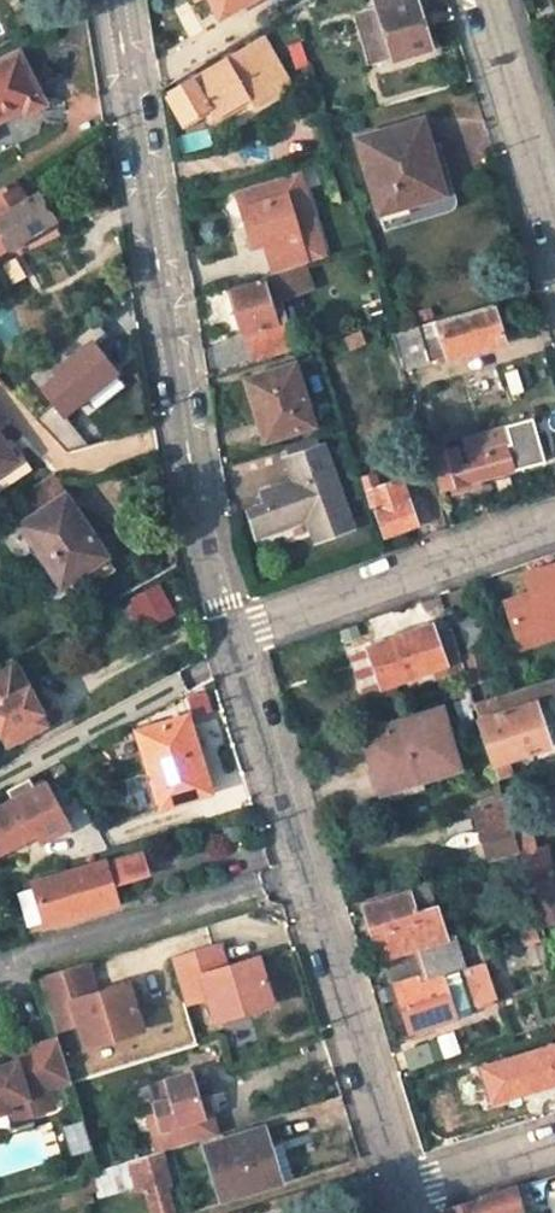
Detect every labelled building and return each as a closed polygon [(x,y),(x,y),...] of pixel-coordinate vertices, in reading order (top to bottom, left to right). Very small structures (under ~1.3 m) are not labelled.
[(219,16),(249,0),(210,0),(219,16)] [(384,30),(391,51),(393,59),(430,48),(415,0),(375,0),(384,30)] [(384,30),(375,32),(382,54),(391,51),(384,30)] [(261,37),(168,91),(185,118),(203,107),(210,119),(246,99),(249,105),(288,83),(261,37)] [(0,62),(0,120),(21,109),(24,114),(45,105),(19,53),(0,62)] [(420,119),(357,137),(379,212),(442,193),(420,119)] [(323,256),(295,170),(233,189),(251,245),(262,241),(272,273),(302,264),(323,256)] [(54,221),(36,195),(27,200),(14,177),(0,186),(0,252),(54,221)] [(425,251),(412,255),(415,264),(427,260),(425,251)] [(305,346),(303,339),(291,343),(284,323),(287,322),(283,308),(272,311),(269,301),(310,287),(302,264),(272,273),(260,277),(262,281),(232,290),(255,361),(305,346)] [(401,367),(445,354),(446,358),(502,340),(490,302),(390,334),(401,367)] [(62,348),(27,376),(40,391),(44,388),(55,402),(36,417),(66,449),(88,442),(65,413),(117,372),(97,347),(110,336),(97,320),(62,348)] [(361,333),(347,337),(350,346),(365,341),(361,333)] [(222,340),(201,342),(207,377),(226,371),(222,340)] [(293,362),(245,378),(265,439),(313,423),(293,362)] [(480,479),(546,460),(533,416),(461,438),(469,460),(461,462),(457,449),(441,453),(440,449),(432,451),(443,490),(451,487),(453,493),(482,485),(480,479)] [(16,459),(0,435),(0,469),(16,459)] [(350,528),(321,446),(286,459),(295,481),(261,493),(265,504),(248,510),(257,537),(308,518),(315,540),(350,528)] [(0,469),(0,487),(24,471),(16,459),(0,469)] [(374,475),(362,478),(380,536),(416,525),(402,480),(378,486),(374,475)] [(66,494),(5,535),(5,539),(18,558),(35,546),(62,585),(71,599),(115,569),(106,555),(115,549),(104,533),(95,539),(66,494)] [(523,575),(529,593),(504,602),(519,648),(554,635),(554,564),(523,575)] [(159,580),(132,596),(148,623),(174,607),(159,580)] [(476,614),(457,621),(466,652),(479,648),(486,646),(476,614)] [(447,622),(430,627),(434,641),(451,635),(447,622)] [(363,690),(432,666),(436,678),(462,669),(451,635),(434,641),(430,627),(350,654),(363,690)] [(466,652),(463,654),(471,680),(488,675),(479,648),(466,652)] [(8,742),(44,722),(38,711),(41,709),(12,658),(0,665),(0,731),(1,730),(8,742)] [(363,690),(367,701),(436,678),(432,666),(363,690)] [(542,745),(531,706),(533,706),(534,708),(554,701),(554,678),(473,703),(496,776),(509,773),(504,758),(542,745)] [(471,712),(459,716),(463,726),(474,723),(471,712)] [(437,713),(367,735),(383,786),(455,764),(437,713)] [(186,716),(137,730),(160,805),(209,790),(186,716)] [(11,800),(33,788),(27,776),(9,786),(5,788),(11,800)] [(66,825),(43,782),(33,788),(11,800),(0,806),(0,850),(8,846),(0,833),(8,829),(15,842),(35,831),(39,839),(66,825)] [(524,820),(511,824),(520,851),(524,864),(528,876),(541,871),(524,820)] [(493,875),(524,864),(520,851),(489,861),(493,875)] [(105,860),(34,883),(47,924),(117,903),(112,884),(147,873),(141,853),(106,864),(105,860)] [(533,883),(547,925),(554,922),(554,898),(548,879),(533,883)] [(361,902),(381,959),(418,947),(446,939),(425,881),(361,902)] [(20,886),(26,925),(38,924),(31,884),(20,886)] [(539,940),(533,923),(520,927),(526,944),(539,940)] [(418,947),(430,981),(441,977),(458,971),(464,969),(453,936),(446,939),(418,947)] [(226,963),(219,940),(171,955),(185,1001),(208,994),(215,1017),(272,1000),(257,953),(226,963)] [(97,992),(88,962),(40,977),(56,1030),(79,1023),(87,1047),(143,1029),(129,982),(97,992)] [(485,1004),(497,1000),(484,963),(472,967),(485,1004)] [(458,971),(471,1009),(485,1004),(472,967),(464,969),(458,971)] [(430,981),(417,985),(413,987),(416,996),(444,985),(441,977),(430,981)] [(455,1018),(444,985),(416,996),(413,987),(417,985),(415,978),(394,985),(411,1033),(455,1018)] [(59,1038),(14,1052),(17,1061),(0,1066),(0,1113),(10,1110),(11,1109),(9,1102),(27,1097),(32,1114),(54,1107),(48,1087),(72,1080),(59,1038)] [(514,1053),(525,1088),(554,1078),(554,1040),(514,1053)] [(525,1088),(514,1053),(477,1065),(488,1099),(525,1088)] [(190,1071),(151,1083),(157,1103),(159,1113),(163,1126),(202,1114),(190,1071)] [(12,1120),(32,1114),(27,1097),(9,1102),(11,1109),(10,1110),(12,1120)] [(157,1103),(146,1106),(149,1116),(159,1113),(157,1103)] [(71,1140),(75,1152),(92,1147),(84,1121),(74,1124),(78,1138),(71,1140)] [(78,1138),(74,1124),(67,1126),(71,1140),(78,1138)] [(263,1127),(205,1145),(222,1198),(294,1176),(283,1139),(268,1144),(263,1127)] [(142,1190),(148,1189),(154,1212),(173,1212),(165,1184),(170,1183),(160,1151),(133,1159),(142,1190)] [(95,1191),(89,1173),(78,1176),(84,1194),(95,1191)] [(514,1187),(440,1210),(441,1212),(506,1212),(520,1208),(514,1187)] [(87,1206),(93,1204),(91,1197),(85,1199),(87,1206)]
